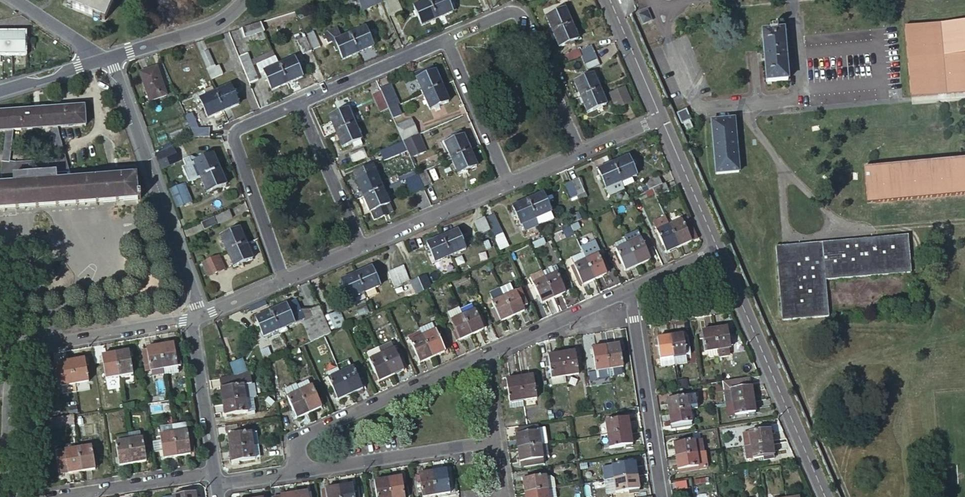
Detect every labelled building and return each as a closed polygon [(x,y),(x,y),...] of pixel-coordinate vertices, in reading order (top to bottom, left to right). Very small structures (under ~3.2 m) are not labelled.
[(115,0),(67,0),(65,4),(105,21),(115,0)] [(383,0),(361,0),(365,10),(384,3),(383,0)] [(430,1),(438,20),(453,13),(448,0),(432,0),(430,1)] [(438,20),(430,1),(414,8),(423,26),(438,20)] [(546,16),(553,32),(572,24),(565,8),(546,16)] [(648,11),(639,15),(644,24),(652,21),(648,11)] [(904,26),(911,97),(964,92),(964,21),(904,26)] [(261,22),(242,28),(245,37),(264,29),(261,22)] [(572,24),(553,32),(559,47),(578,39),(572,24)] [(343,60),(359,53),(351,35),(345,37),(341,28),(327,34),(331,43),(333,43),(335,41),(339,49),(343,60)] [(351,35),(359,53),(375,47),(367,28),(351,35)] [(264,29),(245,37),(248,44),(267,36),(264,29)] [(771,30),(763,31),(767,82),(768,82),(772,82),(789,80),(785,29),(778,30),(771,30)] [(320,46),(314,31),(308,34),(314,49),(320,46)] [(28,32),(0,33),(0,56),(29,56),(28,32)] [(303,55),(313,51),(306,37),(297,41),(303,55)] [(582,58),(595,52),(593,45),(579,51),(582,58)] [(214,65),(208,51),(202,54),(208,68),(214,65)] [(256,59),(258,64),(276,57),(274,51),(256,59)] [(601,65),(595,52),(582,58),(587,71),(601,65)] [(248,54),(239,57),(242,65),(251,62),(248,54)] [(272,90),(288,83),(280,65),(276,57),(258,64),(262,72),(265,71),(272,90)] [(280,65),(288,83),(303,77),(295,58),(280,65)] [(242,65),(250,83),(258,79),(251,62),(242,65)] [(222,75),(219,66),(209,71),(212,79),(222,75)] [(167,96),(156,67),(139,73),(150,102),(167,96)] [(416,79),(435,71),(434,67),(415,75),(416,79)] [(423,94),(442,86),(435,71),(416,79),(423,94)] [(582,97),(600,89),(593,74),(575,82),(582,97)] [(216,92),(224,111),(240,104),(232,85),(216,92)] [(388,86),(380,89),(381,92),(389,109),(396,106),(392,96),(388,86)] [(449,102),(442,86),(423,94),(430,110),(449,102)] [(216,92),(213,87),(205,90),(208,96),(200,99),(208,118),(224,111),(216,92)] [(631,102),(624,87),(610,93),(617,108),(631,102)] [(607,105),(600,89),(582,97),(588,113),(607,105)] [(389,109),(381,92),(374,95),(382,112),(389,109)] [(396,106),(389,109),(393,118),(401,115),(396,106)] [(37,209),(139,202),(139,201),(141,201),(141,196),(138,196),(136,168),(69,172),(58,129),(86,127),(85,107),(0,111),(0,132),(6,132),(1,177),(0,177),(0,211),(37,209)] [(329,117),(336,132),(355,124),(348,109),(329,117)] [(692,120),(687,109),(677,113),(682,124),(685,123),(691,120),(692,120)] [(192,113),(185,116),(194,137),(210,137),(210,128),(199,128),(192,113)] [(396,126),(402,140),(418,133),(412,119),(396,126)] [(694,128),(691,120),(685,123),(688,131),(694,128)] [(736,122),(713,124),(718,173),(741,172),(736,122)] [(355,124),(336,132),(343,147),(354,142),(357,148),(364,145),(355,124)] [(451,159),(470,151),(461,132),(451,136),(452,137),(453,140),(448,142),(444,144),(451,159)] [(425,150),(419,136),(407,141),(413,155),(425,150)] [(407,151),(403,141),(396,145),(400,154),(407,151)] [(400,154),(396,145),(380,152),(384,162),(400,154)] [(173,148),(155,155),(160,170),(178,163),(173,148)] [(349,155),(353,163),(367,157),(364,149),(349,155)] [(476,167),(470,151),(451,159),(458,175),(476,167)] [(200,177),(220,169),(214,154),(194,161),(200,177)] [(630,157),(615,164),(625,188),(637,183),(635,178),(638,176),(630,157)] [(868,167),(863,168),(867,203),(876,203),(964,195),(964,158),(868,167)] [(625,188),(615,164),(598,171),(606,190),(611,187),(615,195),(626,190),(625,188)] [(354,175),(364,197),(383,189),(373,167),(354,175)] [(225,185),(220,169),(200,177),(206,193),(225,185)] [(432,184),(426,172),(418,175),(424,188),(432,184)] [(412,193),(423,188),(417,174),(405,179),(412,193)] [(654,189),(663,185),(660,178),(647,183),(650,191),(654,189)] [(578,197),(580,201),(588,197),(580,179),(572,183),(578,197)] [(578,197),(572,183),(564,186),(570,200),(578,197)] [(185,184),(176,187),(183,205),(191,202),(185,184)] [(669,191),(666,184),(663,185),(654,189),(657,197),(669,191)] [(183,205),(176,187),(169,190),(176,208),(183,205)] [(611,187),(606,190),(609,197),(615,195),(611,187)] [(393,213),(383,189),(364,197),(371,213),(374,221),(393,213)] [(545,194),(528,201),(536,220),(552,213),(553,213),(545,194)] [(536,220),(528,201),(513,207),(521,226),(522,226),(536,220)] [(229,211),(216,216),(219,224),(232,219),(229,211)] [(536,220),(538,224),(554,218),(552,213),(536,220)] [(492,232),(500,228),(495,215),(487,219),(492,232)] [(666,253),(679,247),(670,227),(666,218),(654,223),(658,232),(657,232),(666,253)] [(670,227),(679,247),(697,240),(687,218),(670,227)] [(214,219),(201,224),(204,231),(217,225),(214,219)] [(480,235),(491,231),(486,219),(475,224),(480,235)] [(538,224),(536,220),(522,226),(524,230),(538,224)] [(228,252),(247,244),(241,228),(222,235),(228,252)] [(504,238),(500,228),(492,232),(496,241),(504,238)] [(443,238),(451,257),(467,250),(459,231),(443,238)] [(650,253),(655,251),(649,236),(640,240),(636,232),(625,237),(626,239),(638,266),(650,260),(649,257),(652,256),(650,253)] [(911,272),(908,235),(883,237),(878,238),(876,238),(876,243),(868,243),(868,239),(808,244),(808,248),(791,250),(791,245),(776,246),(781,320),(829,316),(826,279),(911,272)] [(435,264),(451,257),(443,238),(427,245),(435,264)] [(508,247),(504,238),(496,241),(500,250),(508,247)] [(626,271),(638,266),(626,239),(615,244),(618,249),(616,251),(626,271)] [(253,259),(247,244),(228,252),(234,267),(253,259)] [(598,246),(595,247),(605,269),(608,268),(598,246)] [(583,252),(595,280),(607,274),(607,273),(605,269),(595,247),(583,252)] [(583,285),(595,280),(583,252),(571,257),(574,266),(572,268),(578,282),(581,281),(583,285)] [(217,256),(201,263),(207,276),(222,270),(217,256)] [(395,285),(409,279),(404,267),(390,274),(395,285)] [(555,267),(542,273),(553,299),(566,293),(565,293),(564,290),(568,289),(561,273),(557,274),(555,267)] [(358,275),(366,293),(382,287),(374,268),(358,275)] [(541,304),(553,299),(542,273),(530,278),(541,304)] [(350,300),(366,293),(358,275),(342,282),(350,300)] [(418,295),(432,288),(427,276),(413,282),(418,295)] [(410,281),(409,279),(395,285),(396,288),(410,281)] [(501,289),(513,317),(525,311),(524,308),(527,307),(520,291),(514,294),(510,285),(501,289)] [(501,322),(513,317),(501,289),(490,294),(494,303),(492,304),(495,310),(492,311),(496,320),(499,319),(501,322)] [(856,299),(856,311),(875,311),(875,298),(856,299)] [(297,301),(272,312),(280,331),(296,324),(303,321),(305,319),(297,301)] [(471,336),(483,330),(482,327),(485,326),(481,316),(478,318),(472,304),(460,310),(463,317),(471,336)] [(314,317),(306,321),(315,341),(332,334),(320,306),(311,311),(314,317)] [(459,341),(471,336),(463,317),(460,310),(447,315),(455,332),(453,333),(455,338),(457,337),(459,341)] [(280,331),(272,312),(256,318),(264,338),(280,331)] [(339,312),(333,315),(338,326),(344,324),(339,312)] [(338,326),(333,315),(327,318),(332,329),(338,326)] [(421,332),(432,358),(444,353),(443,349),(446,348),(442,339),(439,340),(434,329),(437,328),(433,319),(418,325),(419,326),(421,332)] [(421,332),(419,326),(405,332),(408,338),(421,332)] [(729,328),(715,330),(720,358),(728,357),(730,356),(731,354),(731,353),(730,349),(732,349),(729,328)] [(720,358),(715,330),(703,332),(706,353),(708,353),(709,360),(720,358)] [(419,363),(432,358),(421,332),(408,338),(412,347),(417,357),(419,363)] [(684,334),(670,337),(675,366),(693,363),(688,337),(684,337),(684,334)] [(377,342),(379,349),(391,343),(389,337),(377,342)] [(675,366),(670,337),(657,339),(662,368),(675,366)] [(379,349),(391,376),(404,371),(402,368),(401,365),(403,364),(401,360),(399,361),(391,343),(379,349)] [(173,344),(160,347),(163,369),(177,367),(174,348),(173,344)] [(606,347),(609,370),(623,368),(620,345),(606,347)] [(163,369),(160,347),(146,349),(150,372),(163,369)] [(412,359),(417,357),(412,347),(407,349),(412,359)] [(595,372),(609,370),(606,347),(592,349),(595,372)] [(378,382),(391,376),(379,349),(369,353),(371,360),(369,361),(378,382)] [(268,360),(264,351),(259,353),(263,362),(268,360)] [(129,352),(116,355),(119,377),(133,375),(129,352)] [(561,354),(565,377),(579,375),(575,352),(561,354)] [(552,379),(565,377),(561,354),(548,356),(549,360),(550,365),(552,379)] [(119,377),(116,355),(102,357),(105,380),(119,377)] [(84,360),(70,363),(74,386),(88,383),(84,360)] [(74,386),(70,363),(57,365),(57,366),(58,370),(61,388),(74,386)] [(231,366),(235,377),(244,373),(240,363),(231,366)] [(663,376),(677,374),(675,366),(662,368),(663,376)] [(163,369),(165,376),(178,374),(177,367),(163,369)] [(337,401),(349,395),(340,374),(338,368),(326,373),(329,379),(327,380),(337,401)] [(340,374),(349,395),(362,389),(365,388),(363,382),(360,383),(353,368),(340,374)] [(244,373),(235,377),(222,379),(224,389),(243,386),(244,388),(249,386),(247,372),(244,373)] [(579,375),(565,377),(566,385),(580,383),(579,375)] [(533,376),(519,378),(523,401),(537,399),(534,385),(538,384),(537,379),(533,379),(533,376)] [(565,377),(552,379),(553,387),(566,385),(565,377)] [(512,409),(524,407),(523,401),(519,378),(506,380),(509,403),(511,403),(512,409)] [(753,388),(751,378),(730,381),(732,391),(753,388)] [(299,392),(309,413),(321,408),(308,379),(296,385),(299,392)] [(243,386),(224,389),(220,389),(222,403),(245,400),(251,399),(249,386),(244,388),(243,386)] [(755,400),(753,388),(732,391),(732,393),(725,394),(727,404),(728,403),(755,400)] [(296,419),(309,413),(299,392),(286,398),(296,419)] [(667,399),(669,412),(690,409),(688,396),(667,399)] [(251,399),(245,400),(248,413),(244,414),(244,418),(254,416),(251,399)] [(248,413),(245,400),(222,403),(224,417),(244,414),(248,413)] [(757,414),(755,400),(728,403),(730,416),(736,415),(736,417),(757,414)] [(690,409),(669,412),(671,426),(675,425),(692,423),(690,409)] [(74,425),(73,416),(49,420),(51,429),(74,425)] [(607,435),(630,432),(628,418),(604,421),(607,435)] [(186,423),(172,426),(173,433),(187,431),(186,423)] [(172,426),(158,428),(159,435),(173,433),(172,426)] [(516,435),(518,449),(547,445),(545,428),(538,430),(537,426),(519,429),(520,435),(516,435)] [(746,446),(773,442),(771,430),(767,431),(766,428),(762,429),(762,431),(750,433),(751,435),(744,436),(746,446)] [(187,431),(173,433),(177,457),(191,455),(190,451),(193,451),(190,430),(187,431)] [(632,446),(630,432),(607,435),(609,449),(632,446)] [(177,457),(173,433),(159,435),(161,445),(162,453),(159,453),(160,456),(163,456),(163,459),(177,457)] [(250,433),(227,437),(229,450),(252,447),(250,433)] [(129,441),(133,464),(146,462),(143,438),(129,441)] [(674,444),(676,457),(704,453),(702,440),(674,444)] [(119,466),(133,464),(129,441),(116,443),(119,466)] [(775,456),(773,442),(746,446),(748,459),(754,458),(755,459),(766,457),(775,456)] [(161,445),(153,447),(154,454),(159,453),(162,453),(161,445)] [(547,445),(518,449),(519,461),(523,461),(524,468),(544,465),(543,458),(549,457),(547,445)] [(78,449),(82,472),(95,470),(92,447),(78,449)] [(252,447),(229,450),(231,464),(254,461),(252,447)] [(69,474),(82,472),(78,449),(65,451),(67,460),(62,461),(64,471),(68,470),(69,474)] [(704,453),(676,457),(678,471),(699,467),(699,470),(707,469),(705,452),(704,453)] [(614,480),(637,476),(635,463),(612,466),(614,480)] [(433,474),(436,496),(450,494),(447,472),(433,474)] [(436,496),(433,474),(420,476),(423,496),(430,496),(436,496)] [(523,480),(525,494),(548,490),(546,478),(546,476),(523,480)] [(639,490),(637,476),(614,480),(616,494),(639,490)] [(553,477),(546,478),(548,490),(555,489),(553,477)] [(391,496),(405,496),(402,479),(388,481),(391,496)] [(388,481),(375,483),(377,496),(391,496),(388,481)] [(687,481),(676,483),(677,490),(688,489),(687,481)] [(339,488),(340,496),(354,496),(353,486),(339,488)] [(339,488),(326,490),(326,493),(323,494),(324,496),(340,496),(339,488)]
